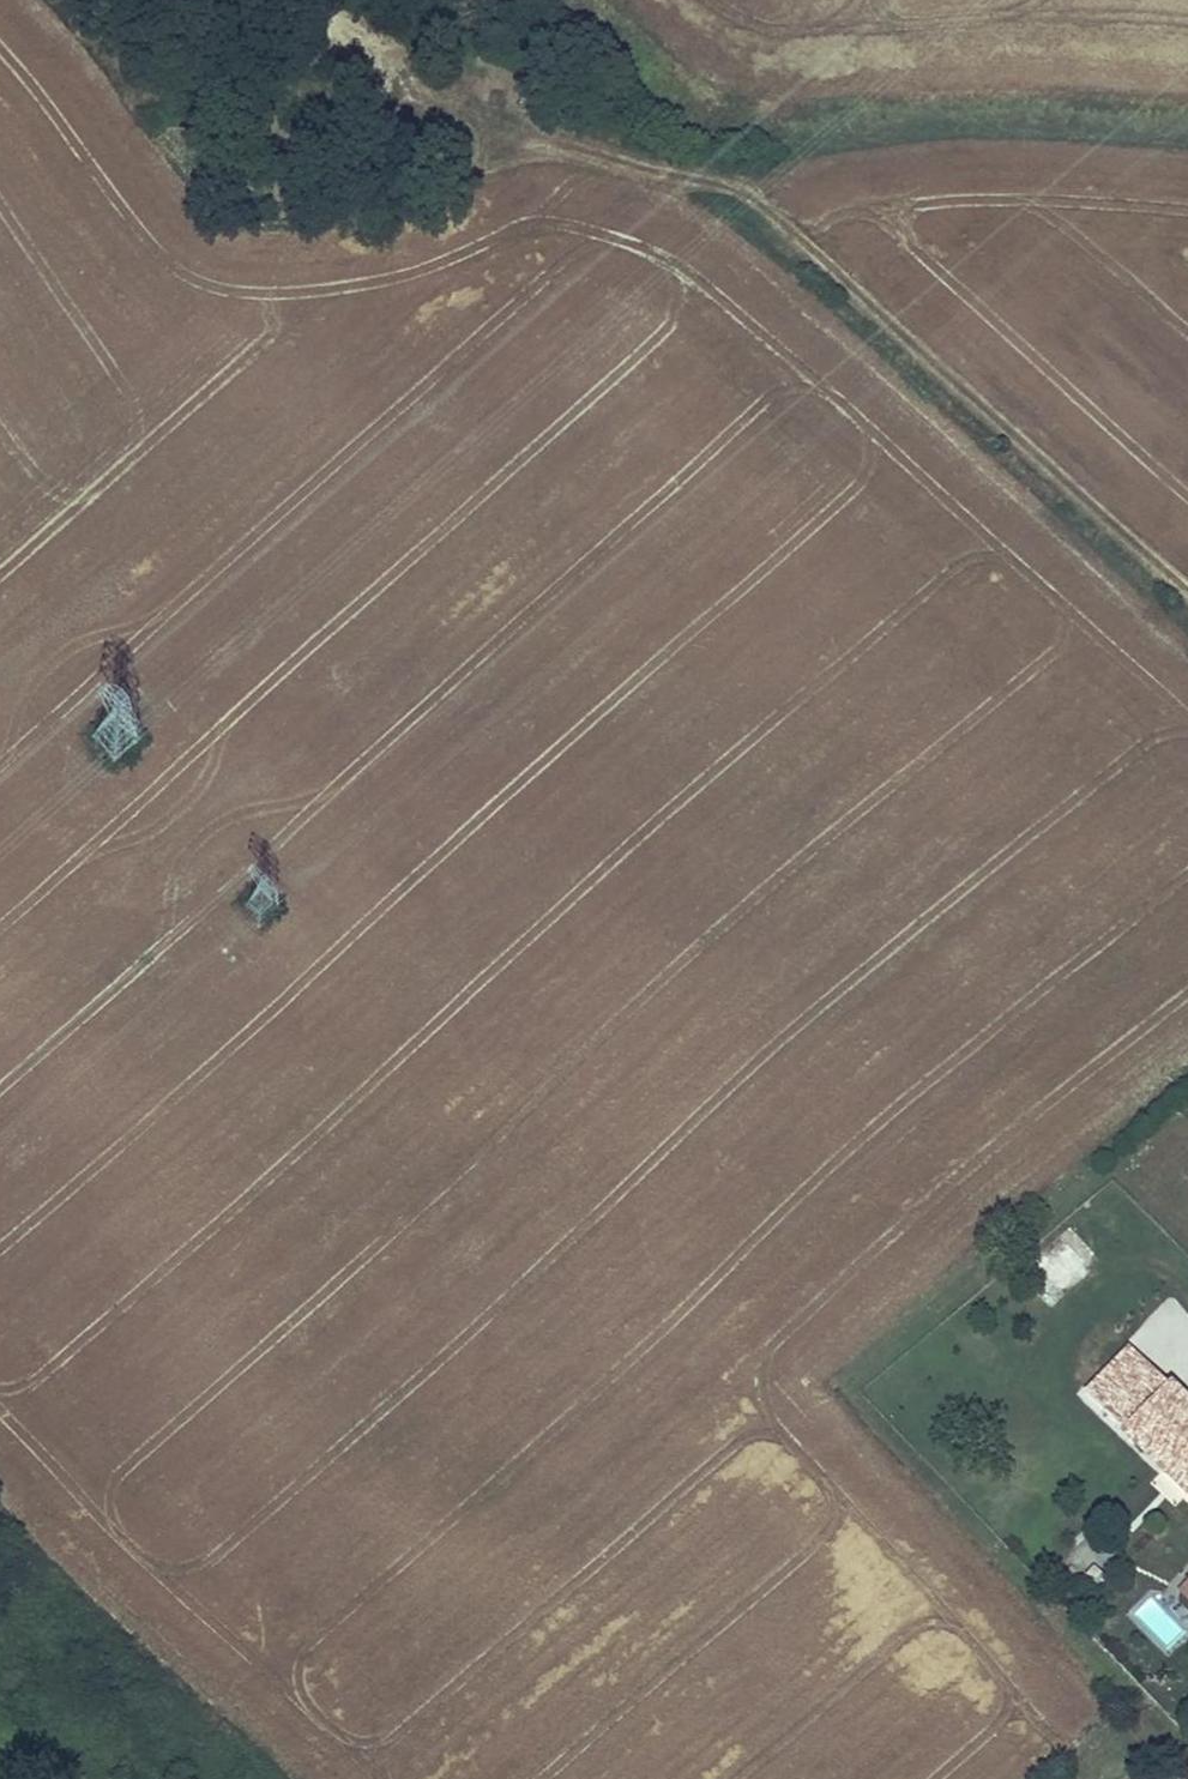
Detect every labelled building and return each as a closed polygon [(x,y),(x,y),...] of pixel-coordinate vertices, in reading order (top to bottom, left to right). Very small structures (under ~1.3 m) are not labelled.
[(116,716),(91,738),(114,764),(139,742),(116,716)] [(1084,1403),(1121,1438),(1171,1386),(1134,1351),(1084,1403)] [(1171,1386),(1121,1438),(1185,1499),(1187,1496),(1187,1402),(1171,1386)] [(1187,1600),(1187,1581),(1178,1591),(1187,1600)] [(1161,1601),(1140,1612),(1160,1647),(1180,1636),(1161,1601)]
